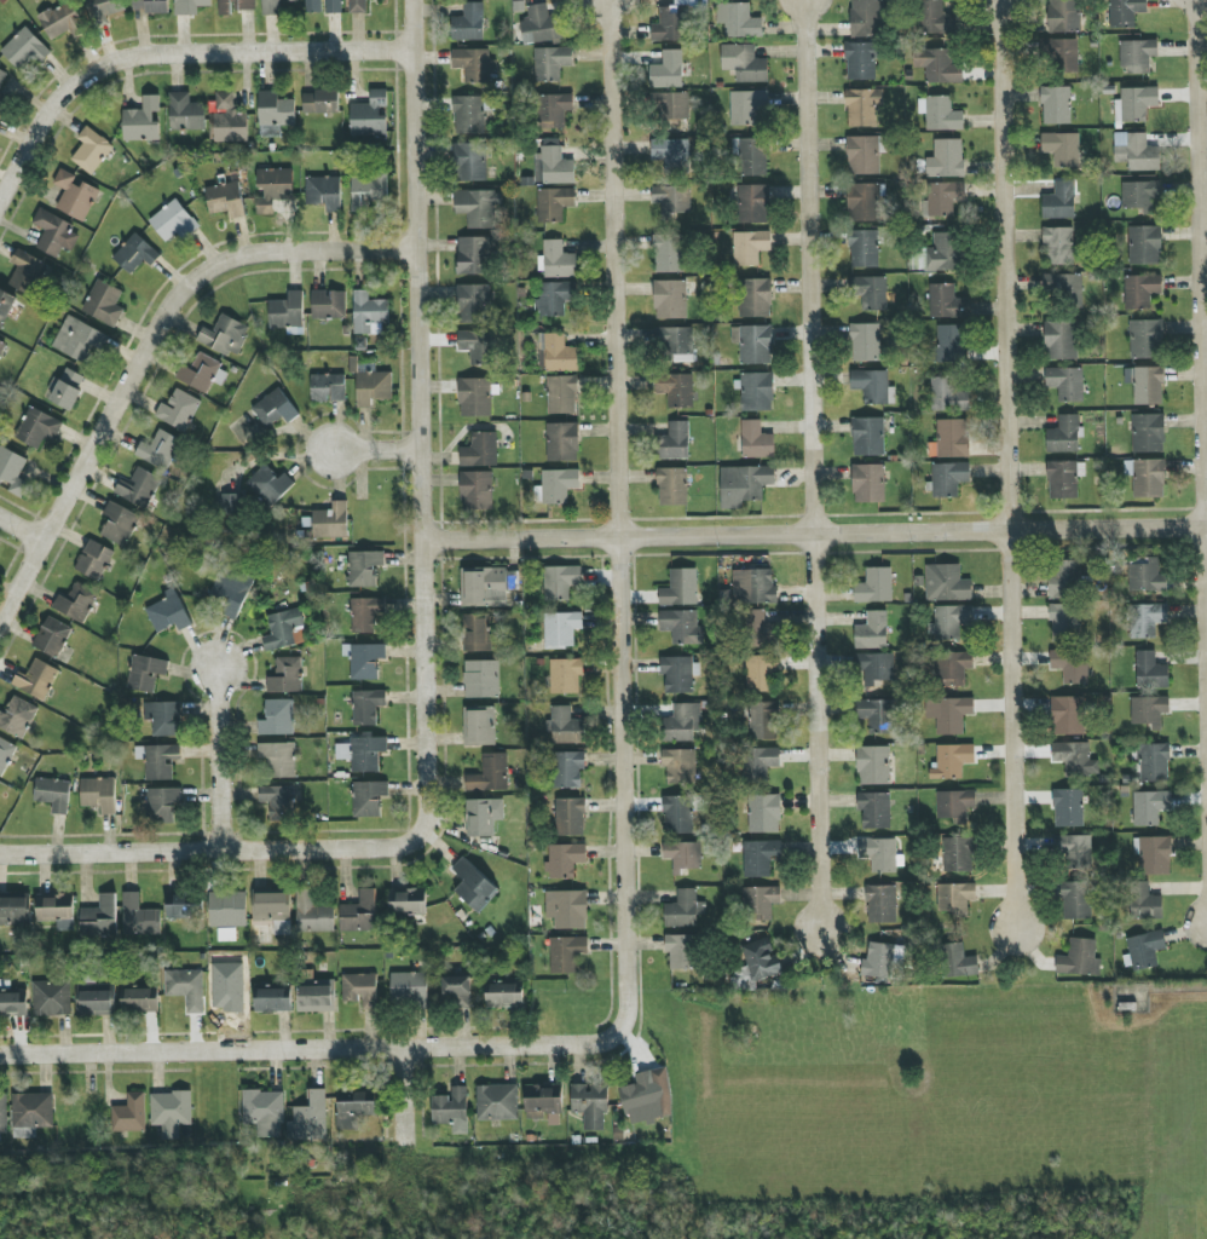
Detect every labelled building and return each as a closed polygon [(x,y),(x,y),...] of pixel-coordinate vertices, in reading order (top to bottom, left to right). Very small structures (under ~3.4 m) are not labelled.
[(38,18),(52,42),(82,24),(69,0),(38,18)] [(107,16),(123,12),(120,0),(87,0),(94,27),(109,23),(107,16)] [(170,0),(134,0),(133,13),(169,14),(170,0)] [(212,0),(175,0),(175,16),(198,16),(198,7),(212,7),(212,0)] [(219,17),(231,16),(231,3),(238,3),(238,0),(219,0),(219,17)] [(240,11),(257,11),(256,0),(239,0),(240,11)] [(299,0),(262,0),(263,16),(283,15),(283,3),(299,3),(299,0)] [(306,13),(322,13),(321,0),(306,0),(306,13)] [(327,15),(343,14),(342,0),(326,0),(327,15)] [(349,14),(367,14),(367,0),(349,0),(349,14)] [(881,38),(881,0),(851,0),(851,38),(881,38)] [(944,33),(943,0),(934,0),(918,0),(919,34),(944,33)] [(1080,0),(1049,0),(1049,33),(1081,32),(1080,0)] [(1137,29),(1136,14),(1147,14),(1147,0),(1110,0),(1110,29),(1137,29)] [(484,3),(464,3),(465,17),(450,17),(451,42),(485,40),(484,3)] [(523,45),(562,41),(560,16),(549,17),(547,4),(527,6),(529,19),(521,19),(523,45)] [(762,19),(751,19),(750,4),(717,4),(717,24),(725,24),(725,38),(762,37),(762,19)] [(651,25),(652,41),(682,41),(681,7),(659,8),(660,25),(651,25)] [(52,53),(26,27),(1,52),(19,71),(35,55),(42,63),(52,53)] [(1079,40),(1041,39),(1041,61),(1053,61),(1053,72),(1078,72),(1079,40)] [(1150,57),(1158,57),(1158,41),(1120,42),(1120,67),(1129,67),(1130,75),(1150,74),(1150,57)] [(846,81),(877,82),(877,44),(847,43),(846,81)] [(755,45),(722,46),(722,71),(736,71),(736,83),(768,83),(768,59),(755,59),(755,45)] [(573,67),(573,48),(535,49),(535,82),(561,81),(560,67),(573,67)] [(490,50),(452,51),(452,69),(465,69),(465,84),(490,83),(489,72),(498,71),(498,61),(490,61),(490,50)] [(650,89),(683,88),(682,50),(663,51),(663,65),(650,65),(650,89)] [(963,84),(964,64),(952,64),(952,50),(914,50),(914,68),(926,68),(926,83),(963,84)] [(0,70),(0,100),(13,77),(0,70)] [(1072,124),(1071,87),(1042,88),(1042,125),(1072,124)] [(351,136),(388,136),(387,90),(371,90),(371,105),(351,105),(351,136)] [(884,109),(883,90),(847,90),(847,128),(877,127),(877,109),(884,109)] [(259,127),(296,127),(295,100),(279,100),(279,91),(259,92),(259,127)] [(304,115),(340,114),(339,91),(303,92),(304,115)] [(768,91),(730,92),(731,126),(758,126),(758,116),(769,116),(768,91)] [(235,92),(216,93),(217,112),(214,112),(215,143),(248,142),(247,115),(235,115),(235,92)] [(190,93),(169,94),(170,131),(206,130),(205,103),(191,103),(190,93)] [(689,94),(651,93),(651,111),(658,111),(658,122),(688,122),(689,94)] [(566,112),(573,112),(573,96),(537,95),(535,129),(565,129),(566,112)] [(123,142),(160,141),(159,123),(152,123),(152,112),(160,112),(160,96),(143,96),(143,110),(123,110),(123,142)] [(484,111),(493,110),(492,97),(454,98),(454,135),(485,134),(484,111)] [(927,131),(964,131),(964,112),(952,112),(952,98),(918,98),(918,115),(926,115),(927,131)] [(78,140),(82,142),(71,162),(96,176),(113,143),(85,128),(78,140)] [(1114,163),(1129,163),(1129,171),(1159,172),(1160,147),(1147,147),(1147,134),(1115,133),(1114,163)] [(1080,168),(1079,134),(1042,135),(1042,154),(1054,154),(1054,168),(1080,168)] [(849,175),(880,175),(879,137),(848,138),(849,175)] [(736,140),(738,177),(767,176),(766,139),(736,140)] [(535,154),(535,184),(575,184),(576,161),(562,161),(563,140),(543,140),(542,154),(535,154)] [(665,161),(665,170),(683,170),(684,141),(653,140),(652,161),(665,161)] [(927,178),(964,177),(964,140),(934,140),(934,158),(926,158),(927,178)] [(488,181),(486,144),(454,145),(455,182),(488,181)] [(56,209),(84,223),(100,191),(78,181),(79,178),(61,169),(53,185),(65,191),(56,209)] [(257,216),(274,215),(274,200),(293,200),(293,169),(259,170),(260,198),(257,198),(257,216)] [(351,176),(352,212),(366,212),(366,203),(388,202),(387,175),(351,176)] [(326,213),(342,213),(341,177),(306,178),(306,205),(326,205),(326,213)] [(1042,196),(1043,220),(1075,219),(1074,181),(1055,182),(1055,196),(1042,196)] [(1123,209),(1143,209),(1144,215),(1153,215),(1153,198),(1160,198),(1160,182),(1122,183),(1123,209)] [(231,219),(245,218),(241,183),(206,187),(209,214),(230,212),(231,219)] [(965,183),(928,184),(928,202),(922,202),(923,218),(954,217),(953,203),(966,202),(965,183)] [(881,222),(879,184),(847,185),(849,223),(881,222)] [(691,214),(690,186),(652,188),(652,204),(661,204),(662,215),(691,214)] [(739,224),(769,223),(769,186),(739,186),(739,224)] [(564,223),(563,208),(576,208),(575,189),(538,190),(538,223),(564,223)] [(468,229),(497,230),(497,191),(456,191),(455,215),(468,215),(468,229)] [(149,219),(165,243),(178,234),(183,240),(199,229),(178,199),(149,219)] [(80,236),(72,232),(75,226),(41,208),(32,224),(45,231),(36,248),(57,259),(63,248),(72,253),(80,236)] [(1129,228),(1129,266),(1162,265),(1161,227),(1129,228)] [(1073,228),(1044,229),(1044,266),(1074,265),(1073,228)] [(878,231),(850,231),(850,269),(879,269),(878,231)] [(733,233),(734,267),(759,267),(759,252),(771,252),(771,232),(733,233)] [(161,257),(136,233),(113,258),(131,275),(145,261),(151,267),(161,257)] [(958,233),(933,233),(933,248),(927,248),(926,271),(958,272),(958,233)] [(654,236),(655,273),(683,273),(682,235),(654,236)] [(458,275),(490,276),(491,238),(458,238),(458,275)] [(577,278),(577,254),(563,254),(563,240),(544,240),(544,278),(577,278)] [(11,264),(18,266),(9,285),(33,296),(48,264),(18,250),(11,264)] [(1082,275),(1049,275),(1049,306),(1083,306),(1082,275)] [(1150,294),(1163,294),(1162,276),(1125,277),(1126,311),(1151,310),(1150,294)] [(886,311),(886,278),(860,278),(860,312),(886,311)] [(82,311),(115,329),(125,310),(117,306),(123,292),(98,279),(82,311)] [(740,319),(772,318),(771,280),(739,280),(740,319)] [(655,320),(687,319),(686,281),(654,281),(655,320)] [(538,317),(565,316),(564,302),(575,302),(575,283),(538,284),(538,317)] [(955,284),(929,285),(930,319),(968,318),(967,299),(955,300),(955,284)] [(490,286),(458,285),(458,323),(490,324),(490,286)] [(0,290),(0,329),(4,330),(16,297),(0,290)] [(389,324),(389,300),(369,301),(369,291),(354,291),(355,335),(372,335),(372,325),(389,324)] [(269,301),(269,328),(287,328),(287,335),(303,335),(304,292),(289,292),(288,301),(269,301)] [(312,319),(346,320),(346,293),(312,292),(312,319)] [(85,364),(94,346),(103,351),(110,337),(69,315),(52,347),(85,364)] [(214,332),(203,328),(197,343),(237,358),(250,326),(221,315),(214,332)] [(1163,321),(1130,321),(1131,359),(1163,359),(1163,321)] [(1045,323),(1046,361),(1077,360),(1076,322),(1045,323)] [(880,324),(851,325),(852,363),(881,362),(880,324)] [(937,349),(931,349),(931,362),(966,363),(967,326),(938,325),(937,349)] [(741,365),(772,364),(771,327),(732,327),(732,344),(740,343),(741,365)] [(694,329),(655,328),(655,352),(667,352),(667,362),(694,362),(694,329)] [(459,331),(458,351),(471,352),(470,365),(493,366),(495,333),(459,331)] [(565,333),(539,334),(539,371),(578,371),(578,348),(565,348),(565,333)] [(182,365),(175,379),(207,395),(213,382),(222,386),(227,374),(219,370),(222,363),(199,352),(190,370),(182,365)] [(71,411),(86,378),(66,368),(50,401),(71,411)] [(1135,406),(1164,405),(1163,368),(1125,368),(1125,384),(1134,384),(1135,406)] [(1083,369),(1046,369),(1046,388),(1058,388),(1058,403),(1084,403),(1083,369)] [(888,371),(851,372),(851,390),(863,390),(864,404),(892,404),(891,391),(888,391),(888,371)] [(771,412),(771,374),(741,373),(741,411),(771,412)] [(312,403),(346,402),(345,375),(311,376),(312,403)] [(656,394),(668,394),(668,408),(693,408),(692,375),(656,375),(656,394)] [(548,415),(578,414),(577,377),(547,377),(548,415)] [(956,378),(932,377),(931,411),(968,412),(968,393),(956,393),(956,378)] [(491,379),(459,380),(460,418),(492,417),(491,379)] [(251,410),(268,430),(282,418),(288,425),(300,415),(279,388),(251,410)] [(201,399),(176,389),(169,406),(161,403),(155,419),(187,432),(201,399)] [(63,422),(29,406),(15,437),(49,452),(63,422)] [(1080,453),(1079,415),(1059,416),(1059,429),(1046,429),(1047,454),(1080,453)] [(1132,415),(1133,453),(1165,453),(1164,415),(1132,415)] [(853,419),(854,457),(885,456),(884,418),(853,419)] [(742,458),(775,458),(775,435),(762,435),(761,420),(742,421),(742,458)] [(969,421),(937,420),(937,443),(929,443),(929,458),(969,458),(969,421)] [(689,459),(689,422),(669,422),(669,436),(657,437),(657,460),(689,459)] [(578,423),(547,424),(548,462),(579,461),(578,423)] [(181,439),(158,430),(152,446),(141,442),(135,458),(169,471),(181,439)] [(498,466),(498,433),(471,433),(472,448),(460,448),(460,467),(498,466)] [(31,483),(19,478),(28,460),(0,446),(0,485),(9,489),(7,492),(23,499),(31,483)] [(1133,476),(1134,498),(1166,498),(1165,460),(1125,461),(1126,476),(1133,476)] [(1048,499),(1078,499),(1078,462),(1048,462),(1048,499)] [(932,465),(933,498),(959,498),(959,482),(971,482),(971,464),(932,465)] [(295,483),(285,473),(280,479),(265,465),(246,484),(272,508),(295,483)] [(885,465),(853,466),(853,503),(885,503),(885,465)] [(114,494),(151,514),(158,502),(153,499),(163,481),(138,467),(130,483),(122,479),(114,494)] [(720,468),(721,509),(743,509),(743,502),(764,502),(763,486),(775,486),(775,467),(720,468)] [(659,507),(688,506),(688,469),(658,469),(659,507)] [(580,470),(542,471),(542,487),(534,487),(534,505),(568,504),(568,489),(580,489),(580,470)] [(493,472),(460,473),(461,510),(493,510),(493,472)] [(216,516),(241,515),(240,496),(216,496),(216,516)] [(109,517),(101,537),(126,548),(140,515),(109,502),(103,515),(109,517)] [(348,537),(347,502),(333,502),(333,510),(313,511),(314,538),(348,537)] [(75,571),(100,582),(114,551),(89,540),(75,571)] [(377,588),(376,567),(384,567),(384,552),(349,553),(350,588),(377,588)] [(1160,576),(1159,558),(1149,558),(1149,566),(1128,566),(1129,592),(1168,591),(1167,576),(1160,576)] [(1050,599),(1081,598),(1081,561),(1049,561),(1050,599)] [(226,607),(222,614),(236,620),(255,579),(223,564),(207,599),(226,607)] [(972,601),(972,580),(961,580),(961,565),(926,565),(926,602),(972,601)] [(545,602),(569,601),(569,586),(582,586),(582,567),(544,568),(545,602)] [(855,603),(892,602),(892,568),(866,568),(867,584),(854,584),(855,603)] [(518,569),(464,570),(464,608),(507,607),(507,590),(518,590),(518,569)] [(697,569),(670,570),(670,589),(659,589),(660,606),(698,605),(697,569)] [(733,571),(733,604),(776,603),(775,570),(733,571)] [(59,595),(52,609),(84,625),(100,594),(76,582),(68,599),(59,595)] [(146,610),(158,634),(175,625),(179,632),(192,625),(174,588),(163,593),(166,599),(146,610)] [(351,600),(352,634),(382,633),(382,599),(351,600)] [(1078,604),(1050,605),(1052,642),(1080,641),(1078,604)] [(1129,606),(1130,640),(1157,639),(1156,625),(1169,624),(1168,604),(1129,606)] [(933,607),(934,641),(961,640),(960,626),(973,626),(972,606),(933,607)] [(297,646),(293,628),(305,626),(301,609),(268,616),(272,636),(263,638),(266,652),(297,646)] [(764,610),(746,611),(748,648),(778,647),(778,625),(765,625),(764,610)] [(701,611),(659,612),(660,632),(672,632),(672,646),(702,645),(701,611)] [(855,649),(887,649),(888,611),(867,611),(867,626),(855,626),(855,649)] [(573,629),(583,628),(583,613),(544,614),(545,648),(574,647),(573,629)] [(463,615),(464,653),(490,652),(489,615),(463,615)] [(73,628),(47,616),(33,647),(59,659),(73,628)] [(351,681),(378,680),(378,660),(386,660),(386,645),(350,646),(351,681)] [(1050,651),(1051,670),(1063,670),(1063,685),(1089,684),(1088,650),(1050,651)] [(973,669),(973,652),(936,653),(936,687),(964,686),(964,670),(973,669)] [(1137,689),(1170,688),(1169,666),(1156,666),(1156,652),(1137,652),(1137,689)] [(894,654),(855,655),(856,671),(865,671),(865,688),(880,688),(880,681),(894,681),(894,654)] [(747,693),(777,692),(776,656),(746,657),(747,693)] [(157,676),(168,676),(169,659),(131,657),(129,691),(156,693),(157,676)] [(302,692),(302,658),(276,658),(276,677),(267,678),(267,693),(302,692)] [(696,658),(661,658),(660,674),(666,675),(665,693),(693,694),(693,674),(696,674),(696,658)] [(18,672),(12,686),(45,702),(59,671),(35,659),(27,676),(18,672)] [(550,660),(551,694),(579,694),(579,677),(584,677),(583,660),(550,660)] [(499,661),(464,662),(465,699),(500,698),(499,661)] [(387,691),(353,692),(353,726),(377,726),(377,707),(387,707),(387,691)] [(39,709),(14,696),(5,713),(0,711),(0,728),(23,740),(39,709)] [(1084,697),(1052,698),(1053,736),(1085,735),(1084,697)] [(1131,698),(1132,725),(1152,724),(1152,731),(1162,731),(1162,715),(1170,715),(1170,697),(1131,698)] [(975,716),(974,699),(926,700),(927,719),(936,719),(937,736),(964,736),(964,716),(975,716)] [(259,736),(293,735),(293,700),(266,701),(266,721),(258,721),(259,736)] [(857,720),(869,719),(869,735),(894,734),(893,700),(857,701),(857,720)] [(152,721),(152,737),(180,737),(179,703),(144,704),(144,721),(152,721)] [(750,703),(750,740),(777,741),(778,703),(750,703)] [(663,743),(699,742),(699,704),(674,704),(674,718),(662,718),(663,743)] [(571,707),(551,707),(552,721),(546,721),(547,733),(553,733),(553,744),(585,744),(584,720),(572,720),(571,707)] [(466,709),(467,746),(496,746),(495,708),(466,709)] [(352,773),(380,772),(379,754),(388,754),(387,737),(351,738),(351,745),(335,745),(336,760),(352,760),(352,773)] [(2,778),(18,747),(0,738),(0,777),(2,778)] [(1090,743),(1052,744),(1053,763),(1065,763),(1065,775),(1099,774),(1099,761),(1090,761),(1090,743)] [(296,778),(295,744),(258,744),(258,758),(265,758),(265,779),(296,778)] [(1141,783),(1170,782),(1169,744),(1140,745),(1141,783)] [(937,746),(937,764),(930,764),(930,780),(963,780),(963,765),(975,765),(975,745),(937,746)] [(146,781),(173,781),(173,761),(182,761),(181,746),(135,747),(136,760),(146,760),(146,781)] [(858,748),(858,785),(890,785),(890,747),(858,748)] [(780,768),(780,749),(743,749),(744,783),(768,782),(768,768),(780,768)] [(697,750),(662,750),(662,768),(667,768),(667,785),(697,785),(697,750)] [(581,789),(581,770),(586,770),(585,752),(552,753),(553,789),(581,789)] [(507,754),(483,754),(483,775),(466,776),(466,791),(508,791),(507,754)] [(81,807),(101,807),(101,816),(116,815),(115,778),(81,779),(81,807)] [(35,803),(53,804),(52,814),(68,815),(70,781),(36,779),(35,803)] [(353,783),(353,818),(381,817),(380,799),(389,799),(388,782),(353,783)] [(294,787),(260,788),(260,803),(270,803),(270,821),(295,820),(294,787)] [(174,803),(180,803),(180,789),(147,789),(148,824),(174,824),(174,803)] [(1084,790),(1055,790),(1054,827),(1083,828),(1084,790)] [(938,819),(954,818),(954,825),(968,825),(968,809),(976,809),(976,791),(937,792),(938,819)] [(1134,793),(1134,827),(1159,826),(1159,811),(1171,811),(1171,792),(1134,793)] [(891,794),(858,793),(858,811),(863,811),(863,830),(890,830),(891,794)] [(749,834),(781,833),(780,795),(748,796),(749,834)] [(665,797),(664,834),(695,834),(696,798),(665,797)] [(556,836),(585,836),(585,799),(555,799),(556,836)] [(504,821),(504,800),(469,800),(469,838),(495,837),(495,821),(504,821)] [(1091,836),(1055,837),(1056,868),(1092,867),(1091,836)] [(1134,855),(1140,855),(1140,876),(1172,875),(1170,837),(1134,838),(1134,855)] [(944,838),(943,872),(973,873),(973,838),(944,838)] [(897,839),(858,840),(859,857),(871,857),(872,872),(904,871),(903,856),(897,856),(897,839)] [(744,842),(744,878),(770,878),(771,860),(780,860),(781,842),(744,842)] [(701,844),(664,843),(664,860),(673,860),(673,876),(681,876),(681,869),(701,869),(701,844)] [(587,845),(548,846),(548,879),(576,878),(575,865),(587,865),(587,845)] [(464,881),(455,892),(479,914),(500,890),(463,857),(452,870),(464,881)] [(1149,882),(1129,882),(1130,919),(1163,919),(1163,896),(1150,896),(1149,882)] [(1091,883),(1062,883),(1062,920),(1090,920),(1091,883)] [(957,911),(958,918),(968,918),(968,902),(977,902),(976,884),(938,885),(938,912),(957,911)] [(895,886),(867,887),(868,924),(896,923),(895,886)] [(743,888),(743,921),(772,921),(772,904),(780,904),(780,888),(743,888)] [(340,906),(341,932),(377,931),(376,889),(360,890),(360,905),(340,906)] [(389,889),(390,916),(426,916),(426,889),(389,889)] [(697,903),(697,889),(678,889),(678,904),(665,904),(665,927),(698,928),(698,917),(706,917),(706,903),(697,903)] [(335,933),(335,907),(314,907),(313,890),(297,890),(298,933),(335,933)] [(555,930),(588,930),(587,892),(546,892),(546,919),(555,919),(555,930)] [(162,910),(140,910),(140,893),(124,893),(123,935),(161,936),(162,910)] [(210,893),(209,928),(220,928),(220,942),(236,942),(237,927),(247,927),(247,893),(210,893)] [(74,894),(37,895),(37,922),(57,922),(57,933),(75,932),(74,894)] [(117,934),(116,894),(99,895),(100,908),(80,909),(81,935),(117,934)] [(191,897),(175,896),(175,905),(167,905),(167,919),(204,920),(204,904),(190,904),(191,897)] [(0,899),(0,926),(31,926),(30,898),(0,899)] [(1129,937),(1133,971),(1158,968),(1156,951),(1166,950),(1164,932),(1129,937)] [(665,954),(670,954),(670,970),(699,970),(698,936),(665,936),(665,954)] [(551,974),(578,974),(578,954),(588,954),(588,937),(550,938),(551,974)] [(780,976),(773,939),(743,945),(751,982),(780,976)] [(1100,976),(1101,959),(1095,959),(1096,940),(1069,939),(1069,957),(1057,957),(1056,975),(1100,976)] [(860,976),(901,981),(905,947),(870,943),(868,960),(862,959),(860,976)] [(941,945),(942,978),(979,977),(978,957),(964,958),(964,944),(941,945)] [(204,1014),(203,971),(166,972),(166,997),(187,997),(188,1014),(204,1014)] [(392,973),(391,1003),(428,1004),(428,974),(392,973)] [(343,1003),(362,1002),(362,1012),(378,1011),(377,975),(343,975),(343,1003)] [(443,977),(443,997),(455,997),(455,1008),(471,1009),(472,978),(443,977)] [(336,980),(316,980),(316,986),(298,987),(299,1013),(337,1012),(336,980)] [(27,1017),(27,990),(10,990),(10,981),(0,981),(0,1017),(27,1017)] [(32,983),(34,1017),(71,1016),(70,982),(32,983)] [(486,1008),(524,1009),(524,984),(487,983),(486,1008)] [(123,1013),(160,1012),(159,989),(122,990),(123,1013)] [(255,1013),(292,1012),(292,989),(255,990),(255,1013)] [(113,992),(81,991),(80,1016),(112,1017),(113,992)] [(635,1074),(637,1085),(619,1088),(624,1115),(629,1114),(631,1126),(656,1122),(656,1119),(674,1116),(666,1069),(635,1074)] [(477,1086),(477,1121),(518,1120),(518,1085),(477,1086)] [(525,1086),(525,1120),(547,1120),(547,1126),(562,1126),(561,1086),(525,1086)] [(571,1114),(584,1114),(584,1131),(607,1131),(607,1086),(571,1086),(571,1114)] [(432,1096),(433,1125),(452,1124),(453,1135),(469,1135),(468,1087),(451,1087),(452,1096),(432,1096)] [(326,1090),(311,1090),(311,1107),(293,1108),(293,1122),(287,1122),(288,1141),(326,1141),(326,1090)] [(283,1091),(242,1092),(243,1125),(257,1124),(257,1139),(284,1138),(283,1091)] [(146,1132),(146,1092),(127,1093),(128,1107),(112,1107),(112,1132),(146,1132)] [(338,1130),(360,1129),(359,1117),(377,1117),(376,1092),(337,1094),(338,1130)] [(151,1093),(151,1126),(162,1126),(162,1140),(180,1140),(179,1125),(192,1125),(192,1093),(151,1093)] [(36,1138),(36,1129),(53,1128),(53,1094),(13,1094),(13,1139),(36,1138)]
